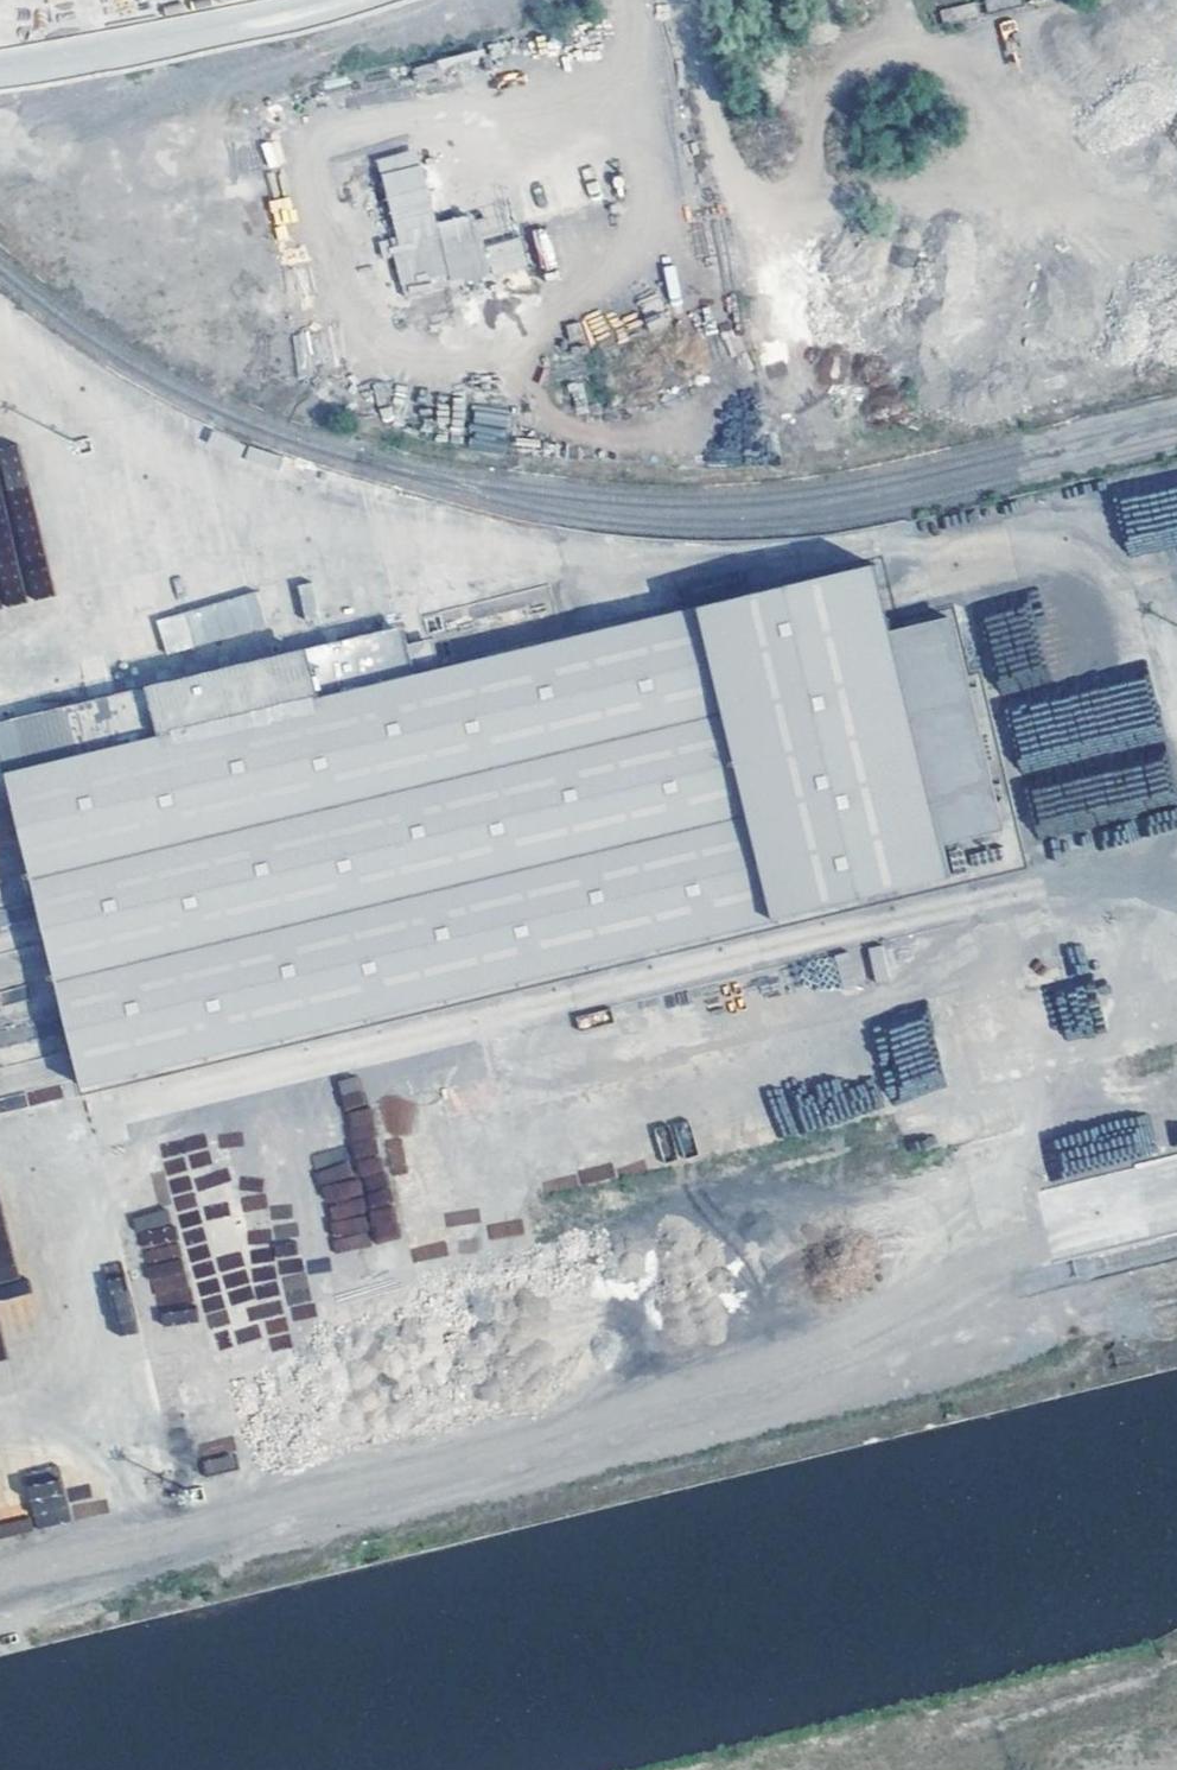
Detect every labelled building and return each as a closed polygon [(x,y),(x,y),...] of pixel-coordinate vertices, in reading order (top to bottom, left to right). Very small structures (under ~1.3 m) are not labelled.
[(418,147),(376,157),(395,239),(387,241),(400,295),(489,274),(474,213),(436,222),(418,147)] [(485,245),(492,274),(528,266),(521,237),(485,245)] [(52,595),(16,443),(0,447),(0,608),(52,595)] [(0,722),(0,767),(81,1097),(946,885),(938,851),(1003,835),(952,620),(887,638),(868,570),(415,678),(406,626),(0,722)] [(166,655),(264,627),(254,591),(155,619),(166,655)] [(1119,750),(1166,736),(1149,679),(1107,691),(1117,724),(1112,725),(1119,750)] [(869,947),(874,982),(889,979),(884,945),(869,947)] [(480,1044),(335,1073),(360,1199),(328,1205),(337,1248),(371,1241),(371,1242),(400,1237),(387,1175),(406,1172),(399,1135),(418,1132),(410,1094),(487,1079),(480,1044)] [(20,1354),(12,1320),(30,1315),(0,1201),(0,1359),(20,1354)] [(35,1529),(70,1520),(56,1471),(22,1481),(35,1529)] [(0,1523),(0,1535),(30,1530),(28,1519),(0,1523)]
